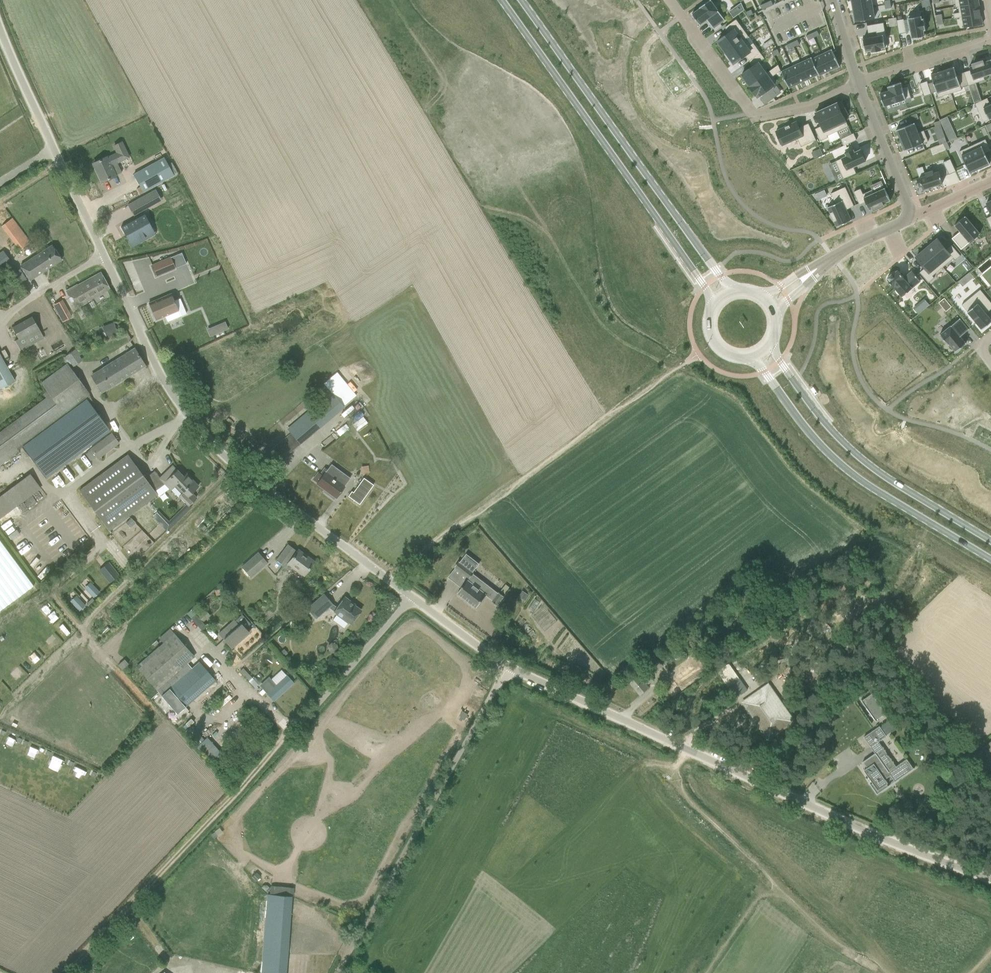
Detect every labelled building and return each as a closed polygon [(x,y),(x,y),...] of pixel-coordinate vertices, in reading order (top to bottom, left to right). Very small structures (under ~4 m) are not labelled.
[(692,14),(700,25),(701,25),(700,24),(702,23),(708,19),(709,21),(710,21),(708,22),(713,29),(714,28),(716,26),(722,22),(724,21),(725,20),(712,2),(711,0),(710,0),(699,8),(700,9),(694,13),(693,14),(692,13),(692,14)] [(851,0),(853,11),(872,7),(871,0),(852,0),(851,0)] [(741,3),(736,6),(741,13),(744,10),(741,3)] [(957,13),(953,14),(954,18),(980,13),(978,3),(955,7),(957,13)] [(872,7),(853,11),(855,22),(874,18),(872,7)] [(980,13),(954,18),(954,19),(962,17),(964,28),(982,25),(980,13)] [(920,14),(908,16),(912,38),(913,38),(913,40),(920,38),(920,37),(924,36),(923,30),(925,30),(923,19),(921,20),(920,14)] [(729,33),(717,41),(726,53),(748,36),(736,19),(725,27),(729,33)] [(903,19),(896,20),(899,34),(906,33),(903,19)] [(863,40),(861,40),(863,47),(864,47),(865,51),(871,50),(871,52),(882,51),(882,48),(887,47),(883,23),(867,26),(868,33),(876,32),(877,36),(863,39),(863,40)] [(748,36),(726,53),(727,54),(726,55),(730,61),(731,60),(734,64),(745,56),(749,61),(760,53),(759,51),(753,43),(747,48),(742,41),(748,37),(748,36)] [(831,50),(821,55),(829,71),(839,67),(840,67),(831,49),(831,50)] [(753,66),(741,74),(750,86),(778,65),(768,72),(760,62),(764,59),(760,53),(749,61),(753,66)] [(811,57),(819,76),(820,76),(829,71),(821,55),(812,59),(811,57)] [(811,58),(801,62),(809,79),(818,75),(819,76),(811,57),(810,58),(811,58)] [(964,72),(968,86),(975,84),(975,83),(985,80),(983,76),(990,74),(990,60),(983,63),(982,61),(973,64),(973,66),(970,67),(969,66),(969,67),(970,70),(964,72)] [(801,62),(791,67),(799,84),(809,79),(801,62)] [(778,65),(750,86),(750,87),(756,96),(757,95),(758,97),(774,86),(769,79),(780,71),(778,65)] [(782,71),(781,71),(789,89),(790,88),(789,88),(799,84),(791,67),(782,71)] [(954,67),(943,71),(951,94),(961,90),(961,88),(968,86),(964,72),(956,75),(954,67)] [(933,82),(927,83),(931,93),(936,91),(938,98),(951,94),(943,71),(931,75),(933,82)] [(927,81),(920,84),(924,97),(931,94),(931,93),(927,83),(927,81)] [(889,91),(879,94),(884,106),(911,98),(907,87),(902,89),(900,83),(888,87),(889,91)] [(975,104),(983,122),(988,119),(989,120),(989,119),(990,118),(990,105),(987,98),(975,104)] [(841,101),(828,107),(839,130),(848,126),(843,116),(846,115),(847,114),(845,109),(841,101)] [(821,126),(815,129),(820,141),(828,138),(827,136),(839,130),(828,107),(815,113),(821,126)] [(916,114),(908,117),(910,122),(918,119),(916,114)] [(782,128),(776,131),(777,135),(778,137),(777,138),(780,145),(781,144),(782,144),(782,146),(797,139),(801,147),(816,140),(808,124),(799,128),(796,122),(782,128)] [(914,123),(896,130),(896,131),(900,141),(924,131),(918,133),(914,123)] [(924,131),(900,141),(904,150),(904,151),(928,142),(924,131)] [(953,132),(947,135),(949,141),(956,137),(953,132)] [(853,133),(841,139),(844,146),(856,140),(853,133)] [(985,140),(969,147),(979,168),(990,164),(985,153),(990,150),(985,140)] [(106,157),(102,159),(93,163),(102,182),(115,176),(122,172),(117,162),(128,157),(121,142),(114,146),(117,153),(106,158),(106,157)] [(969,147),(959,151),(969,173),(979,168),(969,147)] [(818,149),(812,153),(814,158),(821,155),(818,149)] [(846,156),(835,161),(843,179),(856,173),(853,167),(865,161),(864,159),(866,159),(863,151),(861,152),(860,150),(854,153),(853,150),(845,154),(846,156)] [(163,158),(134,174),(143,192),(173,175),(163,158)] [(950,159),(943,163),(949,175),(956,172),(950,159)] [(925,176),(916,179),(919,188),(922,187),(923,190),(942,184),(938,172),(933,173),(933,171),(925,174),(925,176)] [(105,204),(114,218),(141,201),(132,187),(105,204)] [(835,204),(827,207),(828,208),(836,226),(836,227),(851,220),(850,220),(846,210),(854,206),(845,187),(831,194),(835,204)] [(860,189),(853,192),(859,205),(865,202),(869,211),(870,210),(870,209),(873,208),(874,210),(878,208),(883,206),(882,204),(884,203),(889,201),(890,201),(884,188),(884,189),(883,189),(873,194),(872,190),(863,194),(860,189)] [(156,190),(148,194),(154,204),(161,200),(156,190)] [(144,214),(120,227),(132,248),(141,242),(155,234),(153,230),(144,214)] [(960,232),(952,239),(961,250),(980,234),(965,216),(954,225),(960,232)] [(20,250),(30,242),(12,218),(2,226),(20,250)] [(937,239),(927,248),(943,267),(953,259),(955,261),(960,256),(952,246),(946,250),(937,239)] [(29,280),(61,260),(52,245),(20,266),(29,280)] [(927,248),(916,257),(925,268),(920,272),(928,283),(934,278),(932,276),(943,267),(927,248)] [(0,253),(0,268),(10,261),(3,251),(0,253)] [(394,263),(398,274),(417,266),(412,255),(394,263)] [(170,257),(152,265),(156,276),(175,268),(170,257)] [(888,278),(887,279),(894,288),(902,297),(920,281),(912,271),(904,278),(897,270),(892,275),(891,274),(887,278),(888,278)] [(77,285),(66,291),(66,292),(74,307),(75,308),(87,302),(86,301),(100,293),(109,288),(101,273),(78,286),(77,285)] [(969,273),(964,277),(968,281),(973,277),(969,273)] [(961,305),(982,330),(990,322),(990,320),(986,314),(990,309),(990,303),(980,290),(961,305)] [(158,300),(148,303),(155,320),(164,317),(166,322),(167,322),(186,314),(180,299),(174,301),(171,294),(158,300)] [(924,299),(913,309),(918,314),(929,305),(924,299)] [(944,299),(939,303),(946,311),(951,307),(944,299)] [(62,301),(54,306),(62,321),(71,316),(62,301)] [(32,317),(12,328),(18,339),(25,335),(28,340),(41,333),(32,317)] [(940,334),(941,336),(949,345),(955,351),(955,352),(966,343),(965,342),(965,343),(959,336),(962,334),(962,335),(968,331),(969,330),(968,329),(960,319),(960,318),(941,334),(940,334)] [(116,322),(104,325),(107,336),(118,333),(116,322)] [(216,327),(207,330),(210,336),(219,333),(216,327)] [(101,392),(145,366),(136,350),(91,376),(101,392)] [(76,367),(82,359),(73,352),(67,361),(76,367)] [(0,389),(14,381),(0,356),(0,389)] [(24,448),(47,479),(111,432),(87,401),(85,397),(89,394),(67,364),(59,370),(40,383),(47,391),(43,394),(46,398),(0,432),(0,466),(24,448)] [(350,400),(352,398),(342,386),(332,394),(331,392),(287,429),(291,435),(284,441),(276,448),(284,456),(291,450),(351,401),(350,400)] [(355,411),(363,407),(360,402),(353,406),(355,411)] [(97,459),(118,443),(112,434),(91,449),(97,459)] [(272,466),(280,459),(273,450),(264,457),(272,466)] [(151,486),(150,486),(127,455),(79,491),(109,531),(158,495),(154,490),(151,486)] [(339,481),(345,473),(331,463),(321,476),(318,473),(313,480),(317,483),(336,498),(345,485),(339,481)] [(186,474),(183,477),(173,466),(160,479),(158,481),(172,489),(175,486),(182,493),(179,496),(188,506),(196,498),(191,493),(198,487),(186,474)] [(345,473),(339,481),(345,485),(351,477),(345,473)] [(43,489),(34,474),(0,497),(0,518),(43,489)] [(351,491),(348,496),(359,504),(373,485),(363,477),(353,492),(351,491)] [(131,519),(126,523),(130,527),(135,523),(131,519)] [(295,548),(289,543),(277,559),(283,563),(282,565),(289,570),(291,567),(304,575),(314,562),(298,550),(295,548)] [(251,575),(267,561),(259,551),(243,566),(251,575)] [(479,564),(466,554),(460,562),(459,562),(454,567),(455,568),(469,578),(473,574),(474,573),(472,572),(479,564)] [(110,583),(117,579),(107,564),(100,569),(110,583)] [(469,578),(455,568),(448,577),(461,588),(466,582),(468,580),(469,578)] [(19,578),(23,587),(32,583),(28,574),(19,578)] [(484,583),(473,574),(469,578),(468,580),(479,589),(484,583)] [(85,579),(76,587),(80,592),(70,601),(80,612),(94,599),(84,588),(89,583),(85,579)] [(462,588),(457,593),(475,607),(476,608),(486,595),(491,599),(492,600),(492,601),(492,602),(497,605),(504,596),(499,592),(498,593),(497,593),(493,589),(492,589),(484,583),(479,589),(468,580),(462,588)] [(93,581),(86,586),(93,598),(100,593),(93,581)] [(323,593),(307,608),(316,619),(329,608),(333,605),(333,604),(323,593)] [(333,611),(333,612),(335,614),(336,614),(341,618),(343,616),(347,618),(348,622),(351,624),(361,610),(354,605),(354,604),(344,597),(337,607),(333,611)] [(190,609),(186,613),(201,630),(205,626),(202,622),(195,614),(190,609)] [(250,624),(242,615),(235,622),(233,620),(218,634),(231,648),(248,633),(245,629),(250,624)] [(194,656),(188,649),(174,634),(136,668),(156,690),(194,656)] [(123,661),(118,665),(122,670),(128,664),(124,660),(123,661)] [(177,714),(215,680),(198,661),(160,695),(177,714)] [(240,671),(251,683),(255,679),(244,668),(240,671)] [(732,674),(736,672),(734,669),(726,673),(730,682),(735,680),(732,674)] [(41,689),(47,680),(38,673),(32,683),(41,689)] [(640,695),(648,688),(646,686),(653,680),(648,674),(641,680),(637,676),(630,683),(640,695)] [(267,681),(261,686),(267,692),(274,700),(293,683),(286,675),(275,685),(273,687),(267,681)] [(736,698),(748,690),(740,678),(728,687),(736,698)] [(768,738),(790,723),(765,687),(743,702),(768,738)] [(862,699),(861,700),(876,722),(877,721),(876,720),(886,713),(872,694),(863,701),(862,699)] [(870,747),(886,736),(879,726),(864,737),(870,747)] [(205,739),(196,747),(203,755),(205,753),(213,762),(222,754),(214,745),(209,740),(207,742),(205,739)] [(976,761),(984,755),(977,746),(969,752),(976,761)] [(889,772),(875,753),(862,762),(867,768),(864,770),(872,782),(870,784),(877,795),(889,786),(889,785),(887,786),(886,784),(888,783),(885,779),(890,775),(895,782),(914,768),(913,768),(907,759),(889,772)] [(257,873),(252,878),(255,881),(260,877),(257,873)] [(267,895),(262,972),(286,972),(291,896),(267,895)]
